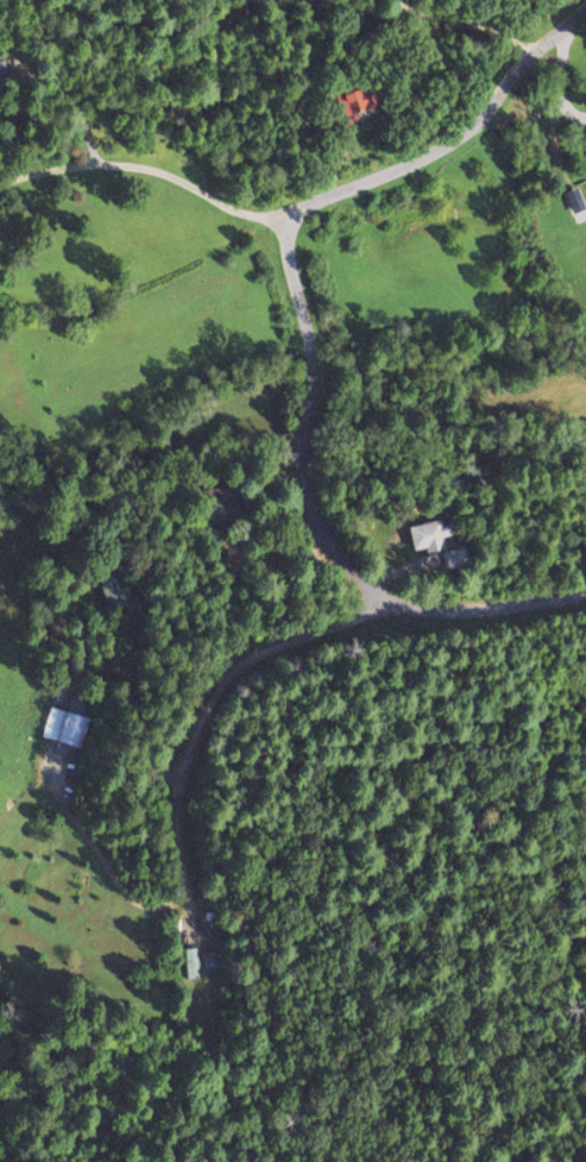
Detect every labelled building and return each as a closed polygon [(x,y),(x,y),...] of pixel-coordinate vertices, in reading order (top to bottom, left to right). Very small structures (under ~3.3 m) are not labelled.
[(375,110),(384,104),(377,93),(368,99),(375,110)] [(106,622),(139,614),(136,598),(124,600),(116,565),(95,570),(106,622)] [(40,737),(80,749),(89,718),(49,707),(40,737)] [(201,954),(202,968),(215,967),(214,953),(201,954)] [(197,979),(195,955),(184,956),(186,980),(197,979)]
